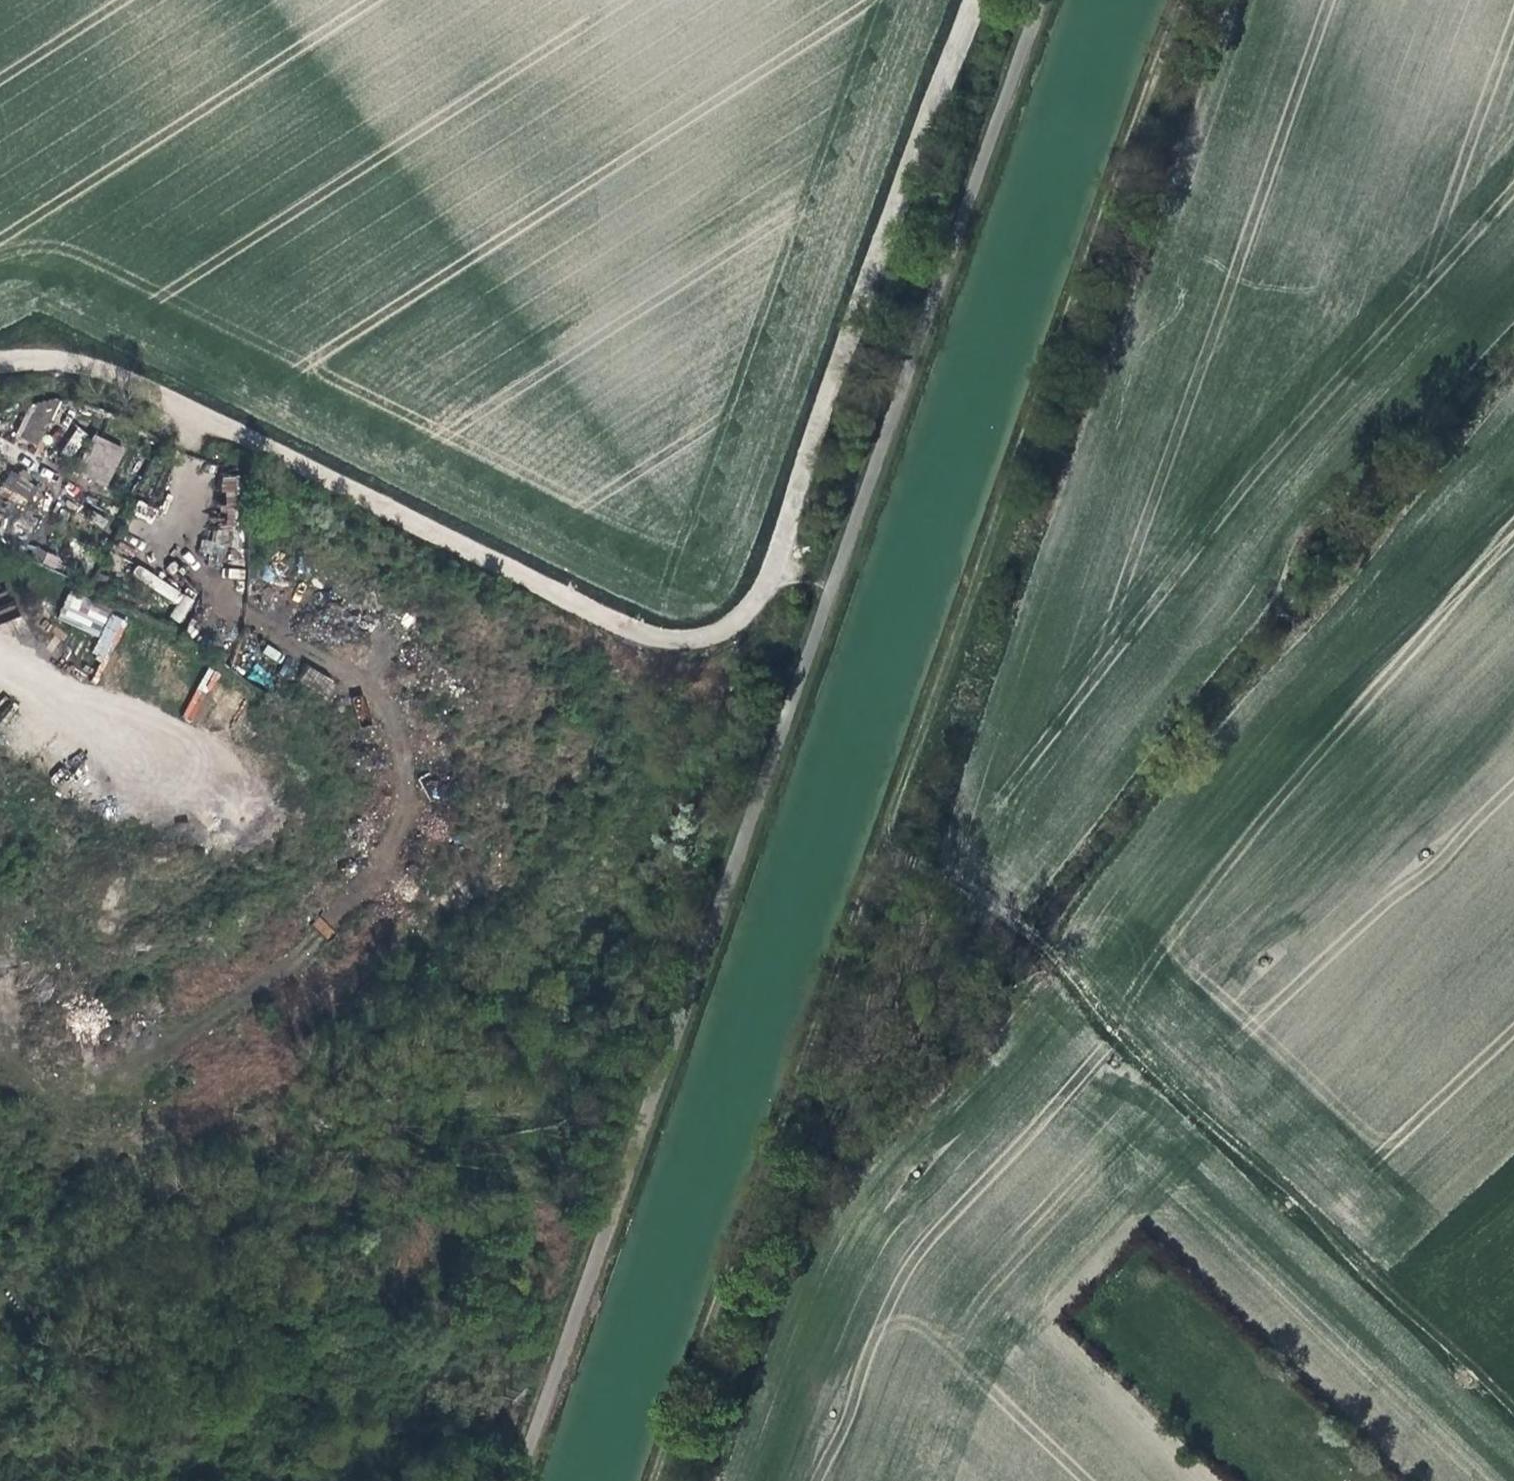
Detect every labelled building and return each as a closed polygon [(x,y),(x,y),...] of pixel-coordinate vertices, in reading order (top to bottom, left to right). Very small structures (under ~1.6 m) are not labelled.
[(39,447),(58,405),(35,395),(16,438),(39,447)] [(76,426),(59,462),(108,485),(125,449),(76,426)] [(28,501),(37,486),(11,471),(2,486),(28,501)] [(239,501),(238,476),(224,476),(224,502),(239,501)] [(91,657),(109,663),(125,616),(66,596),(58,621),(98,635),(91,657)]
